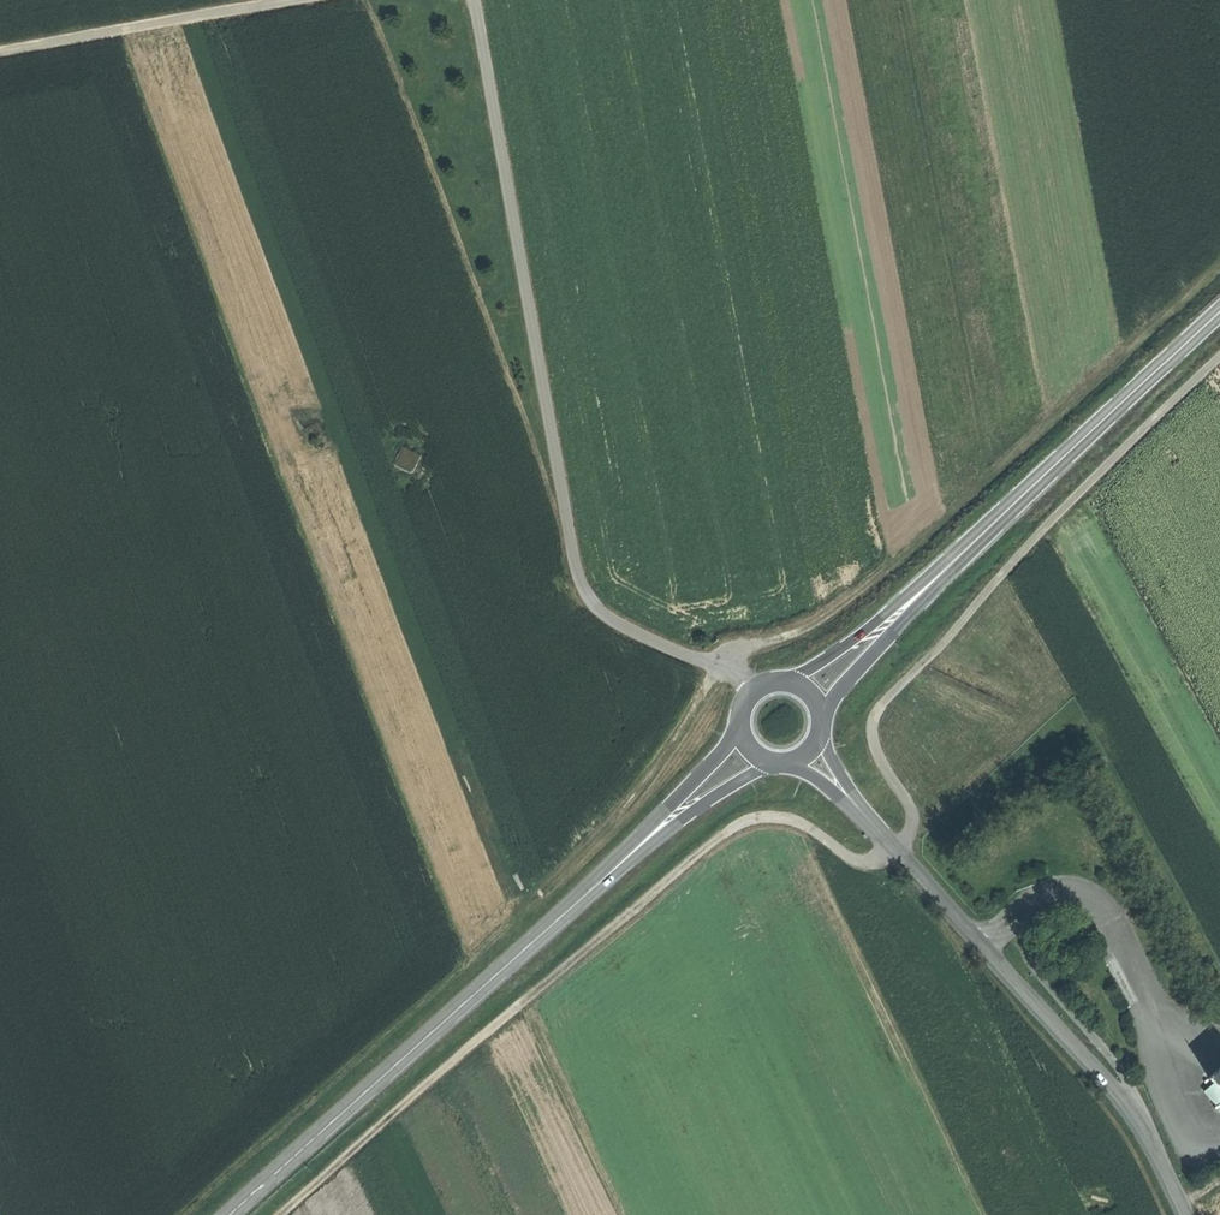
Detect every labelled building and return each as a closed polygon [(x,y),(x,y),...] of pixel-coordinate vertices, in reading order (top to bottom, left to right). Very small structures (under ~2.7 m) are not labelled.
[(413,471),(421,454),(402,445),(395,462),(413,471)] [(1219,1084),(1219,1067),(1212,1074),(1217,1080),(1219,1084)] [(1217,1080),(1208,1088),(1219,1101),(1219,1084),(1217,1080)]
